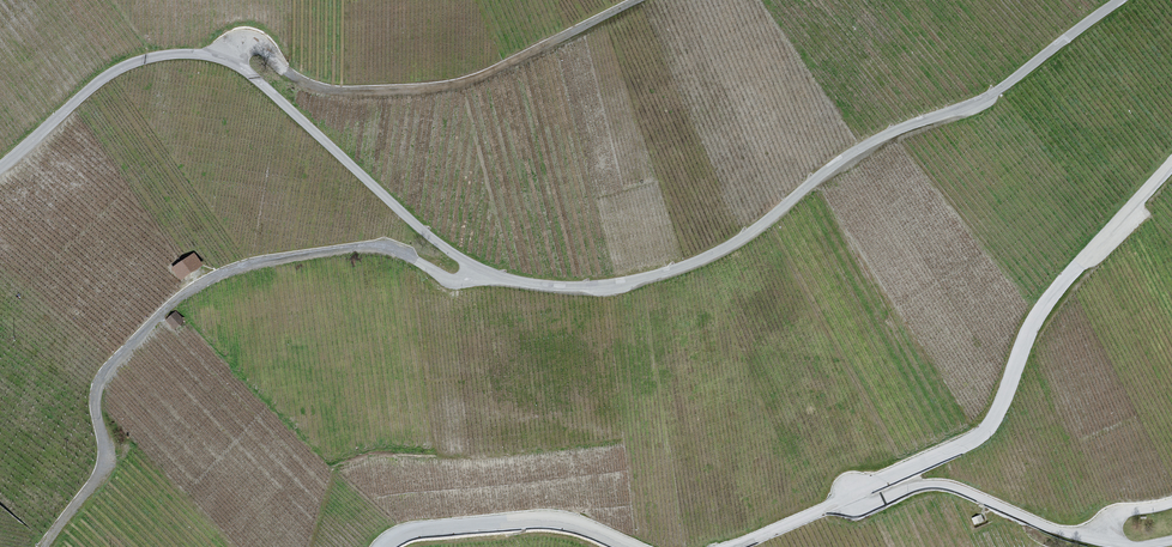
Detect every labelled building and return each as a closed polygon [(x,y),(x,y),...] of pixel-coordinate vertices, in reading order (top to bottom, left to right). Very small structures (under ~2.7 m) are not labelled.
[(201,267),(193,255),(171,268),(179,281),(201,267)] [(178,312),(169,322),(175,328),(184,318),(178,312)]
